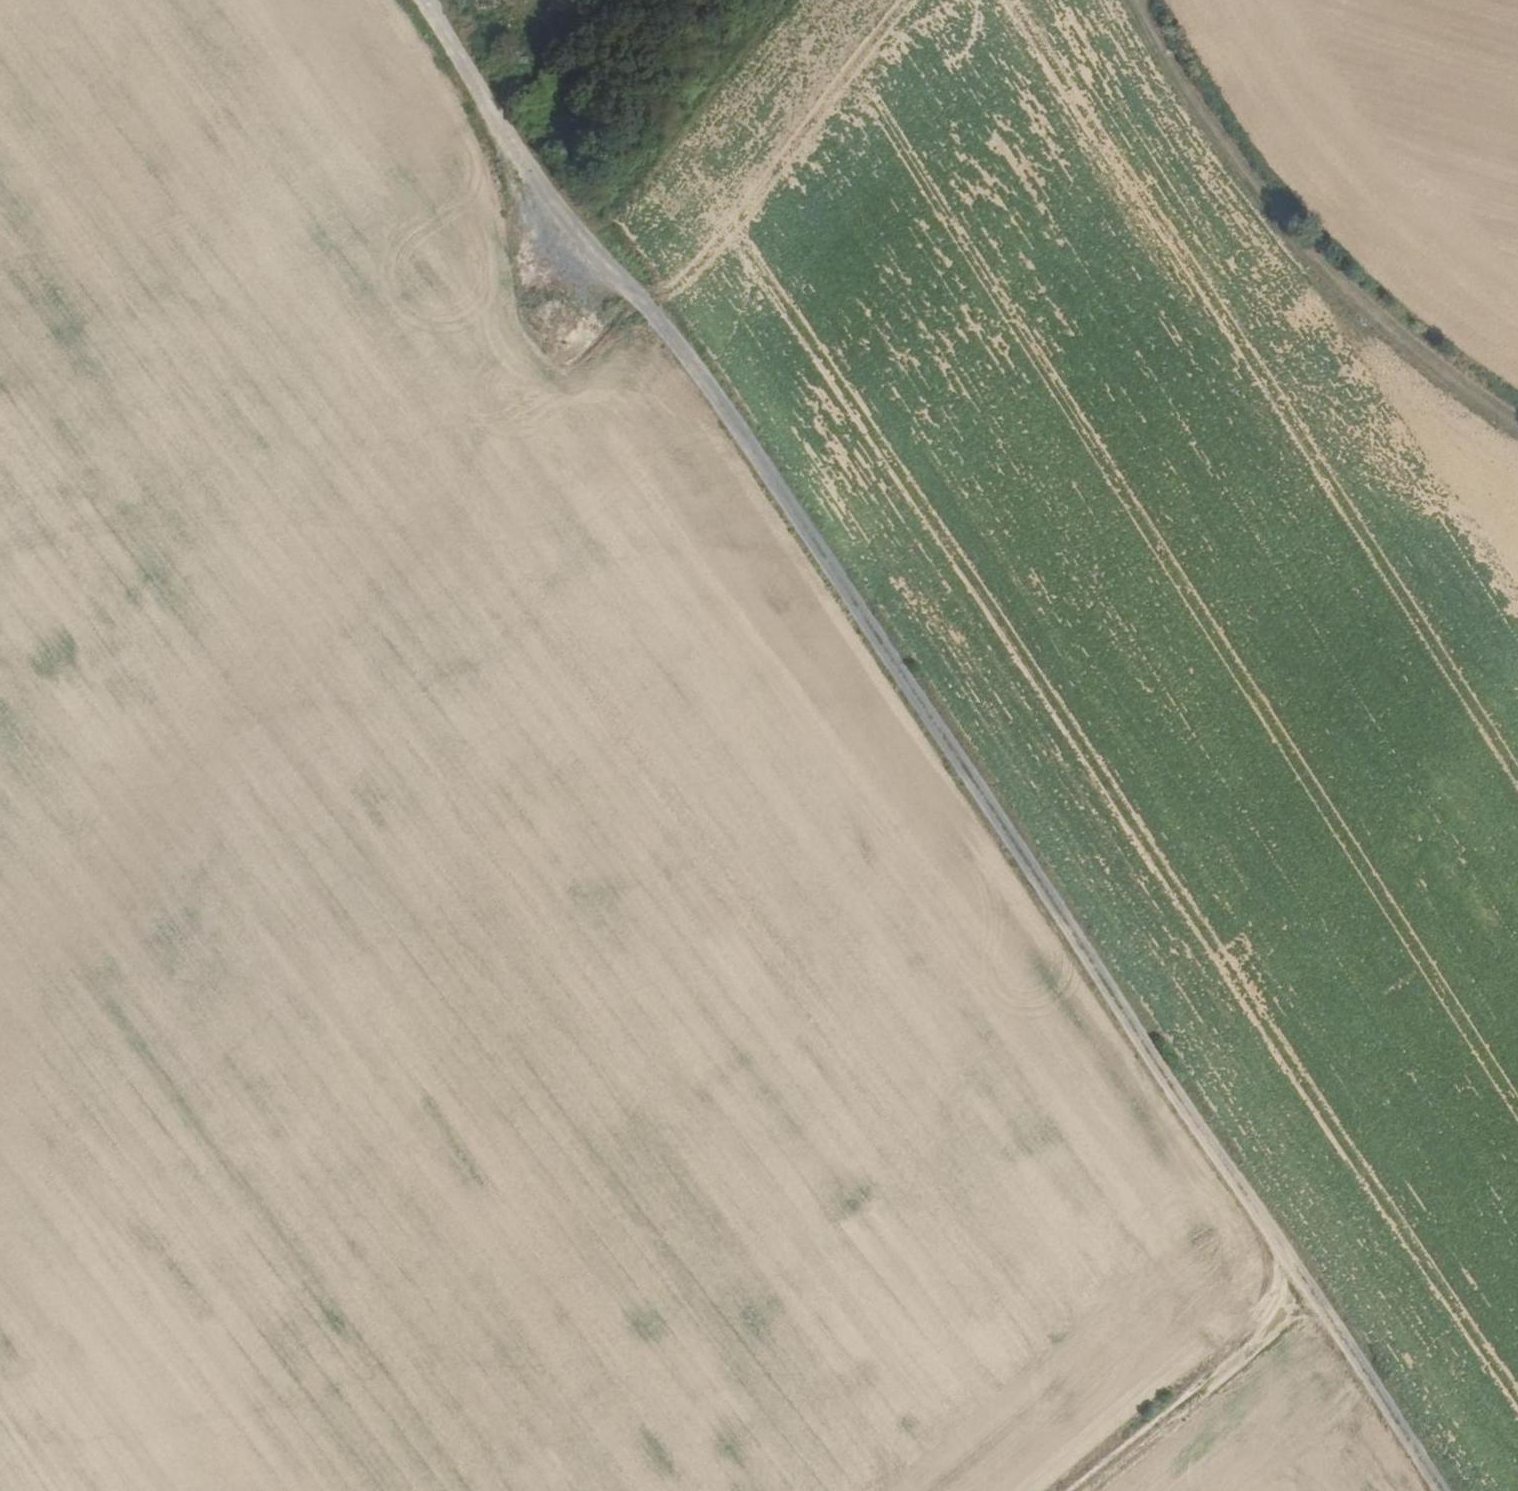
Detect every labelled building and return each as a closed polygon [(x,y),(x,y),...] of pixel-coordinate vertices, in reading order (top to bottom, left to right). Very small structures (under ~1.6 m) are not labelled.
[(573,0),(550,0),(542,9),(555,20),(573,0)]
